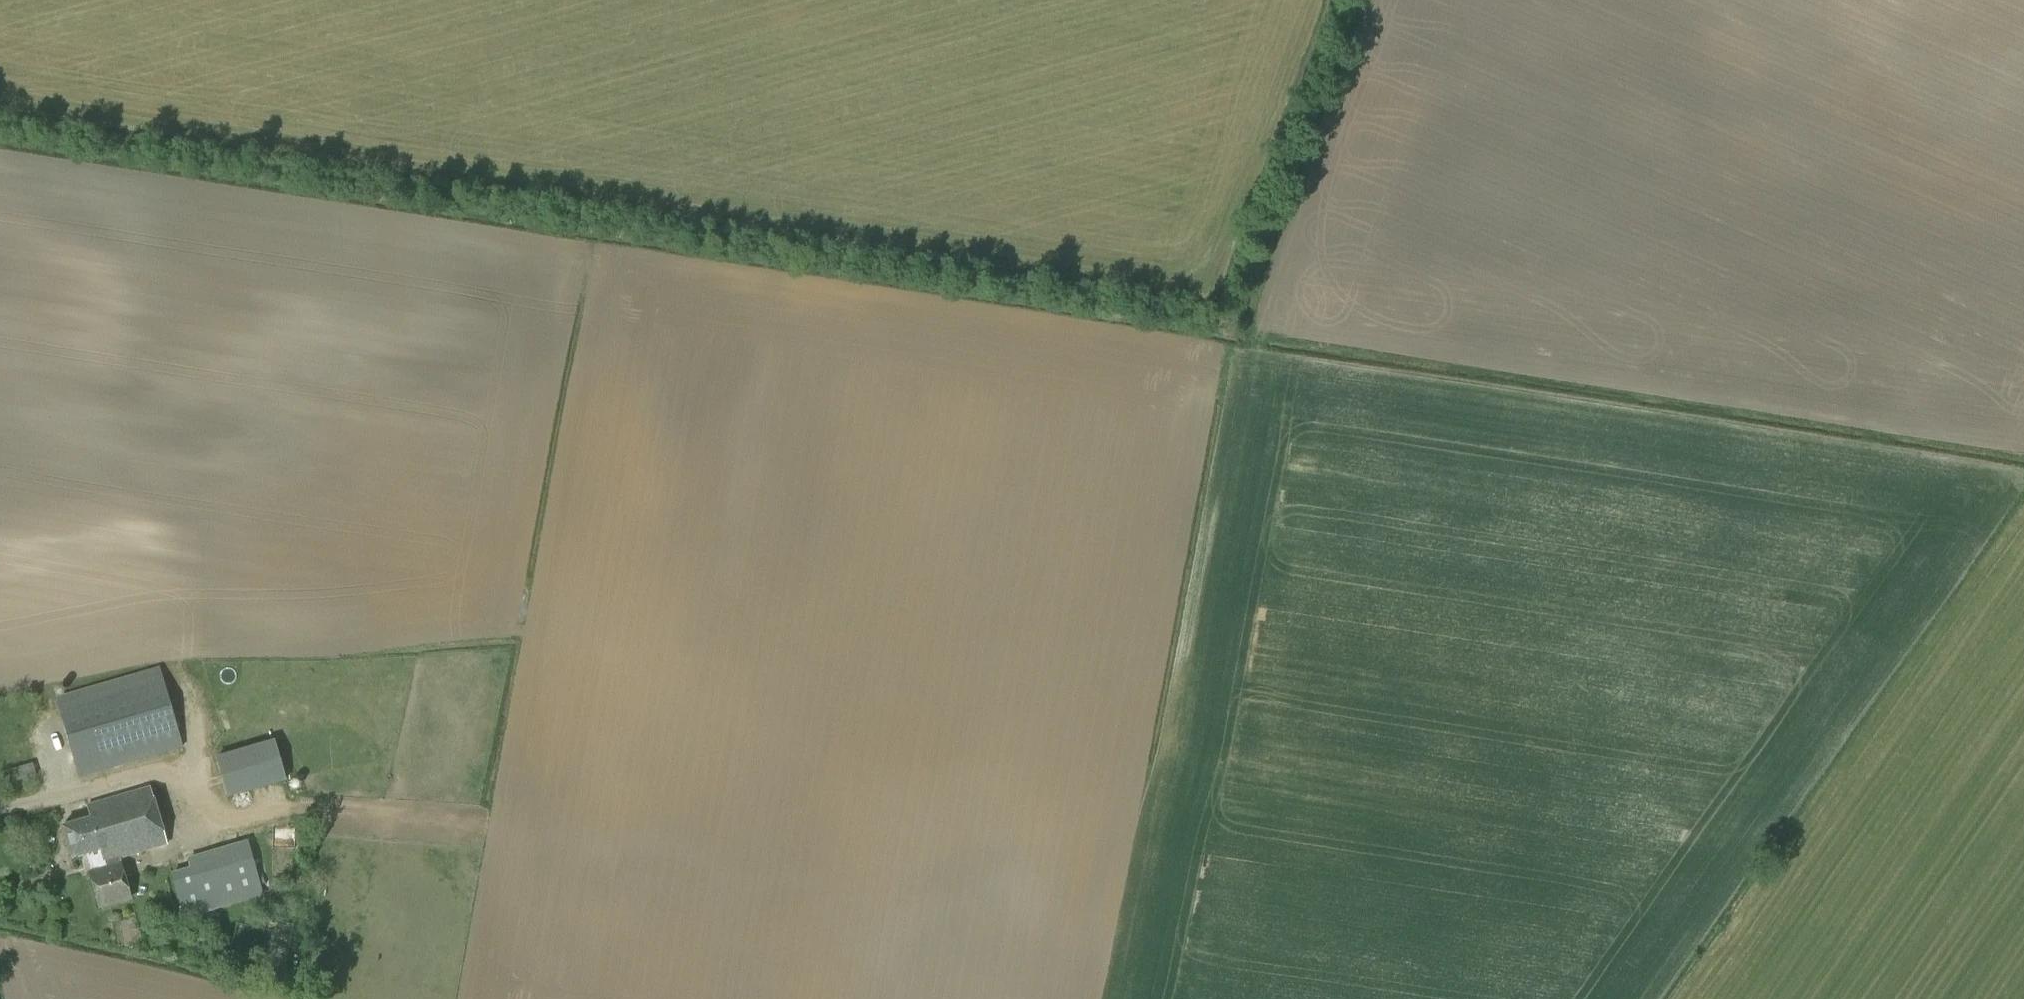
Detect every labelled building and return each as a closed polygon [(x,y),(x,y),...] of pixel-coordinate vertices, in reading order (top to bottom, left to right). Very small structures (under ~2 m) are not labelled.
[(80,780),(185,749),(162,667),(56,699),(80,780)] [(228,800),(288,782),(275,740),(214,757),(228,800)] [(72,859),(86,855),(91,873),(100,907),(132,898),(122,864),(108,868),(106,863),(168,846),(151,789),(88,807),(90,812),(71,818),(73,823),(62,826),(72,859)] [(248,840),(227,846),(243,901),(264,895),(260,880),(249,842),(248,840)] [(171,871),(172,876),(179,900),(184,918),(203,913),(190,866),(171,871)]
